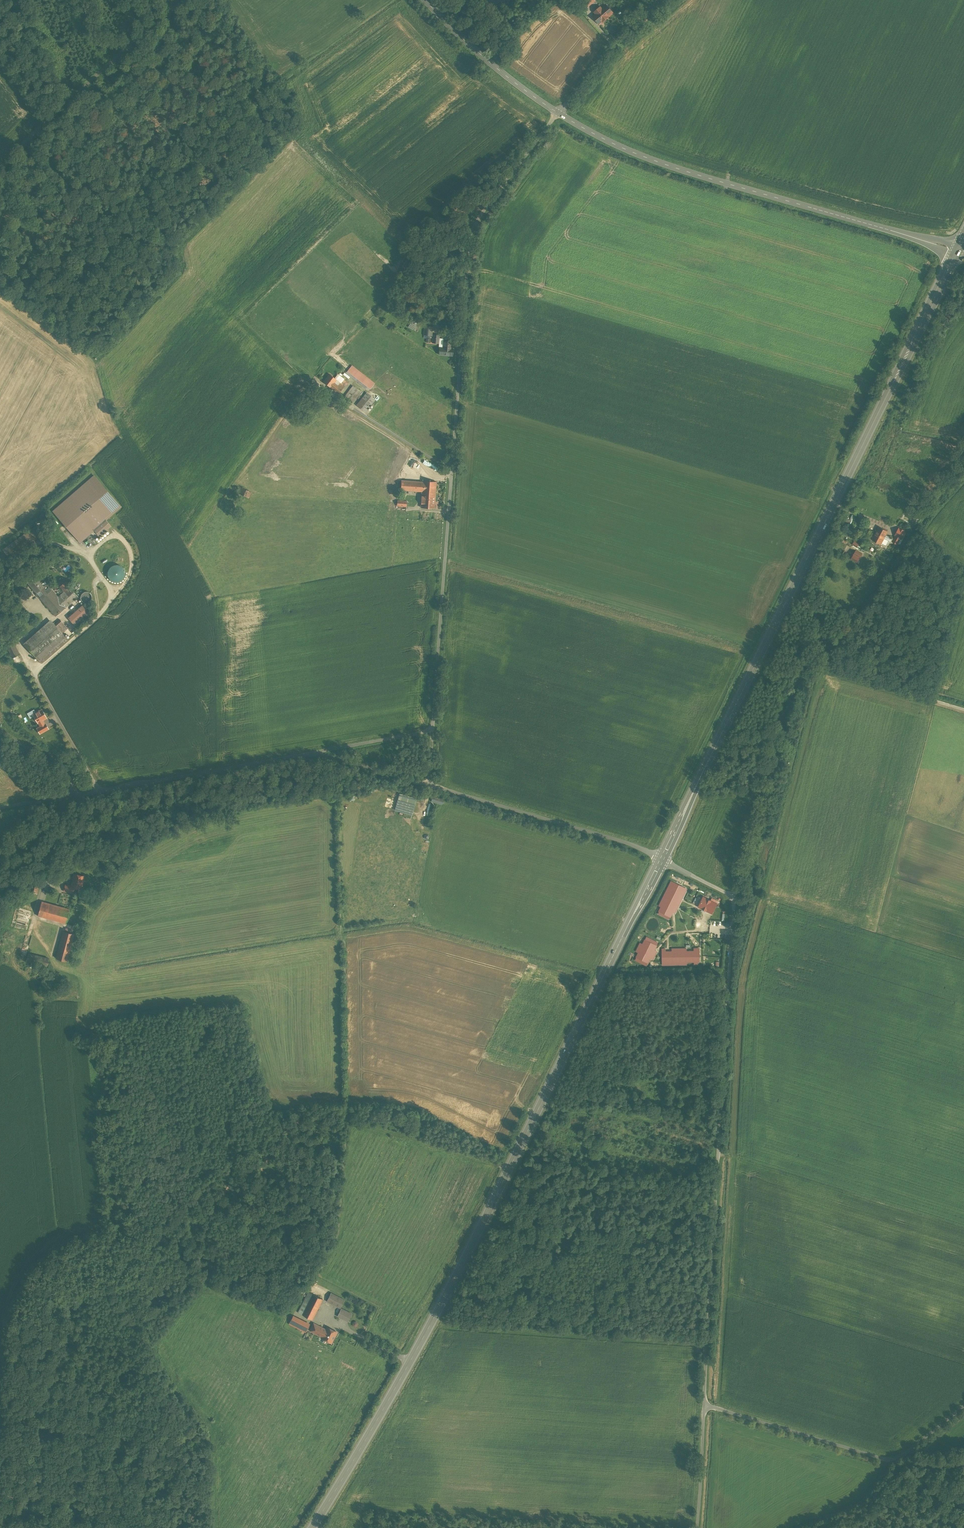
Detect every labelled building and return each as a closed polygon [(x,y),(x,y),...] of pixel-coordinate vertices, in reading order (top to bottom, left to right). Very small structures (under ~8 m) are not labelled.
[(586,8),(595,1),(595,0),(583,0),(581,2),(586,8)] [(598,9),(606,19),(613,13),(606,5),(602,9),(601,7),(598,9)] [(606,19),(598,9),(595,12),(596,14),(593,16),(600,24),(606,19)] [(417,322),(412,319),(408,327),(413,330),(417,322)] [(425,326),(424,335),(432,336),(433,327),(425,326)] [(439,347),(439,354),(453,356),(453,349),(451,349),(451,341),(444,340),(443,348),(439,347)] [(376,383),(353,365),(347,372),(370,390),(376,383)] [(329,374),(323,382),(330,387),(334,383),(336,380),(329,374)] [(334,383),(330,387),(339,394),(344,387),(339,383),(337,385),(334,383)] [(353,386),(344,397),(352,403),(361,392),(353,386)] [(376,400),(366,393),(357,405),(366,412),(376,400)] [(94,477),(55,511),(81,541),(94,529),(100,536),(111,526),(105,520),(120,507),(94,477)] [(422,491),(435,492),(436,482),(423,481),(423,482),(401,481),(401,490),(422,491)] [(253,493),(244,488),(241,495),(250,500),(253,493)] [(434,508),(435,492),(422,491),(421,507),(434,508)] [(879,526),(872,539),(881,544),(886,535),(888,531),(879,526)] [(896,535),(892,541),(899,545),(902,540),(900,539),(901,538),(902,538),(905,531),(899,528),(895,535),(896,535)] [(892,538),(886,535),(881,544),(882,545),(883,545),(885,545),(886,545),(887,545),(888,544),(889,543),(890,542),(892,538)] [(857,550),(853,561),(860,563),(864,552),(857,550)] [(115,566),(113,566),(112,567),(111,568),(110,569),(109,570),(109,572),(108,573),(109,575),(109,576),(110,578),(111,579),(112,580),(113,581),(115,581),(116,581),(118,581),(119,581),(121,580),(122,579),(123,578),(124,576),(124,575),(124,573),(124,572),(124,570),(123,569),(122,568),(121,567),(119,566),(118,566),(116,565),(115,566)] [(78,597),(65,581),(60,586),(65,591),(58,597),(49,586),(46,589),(35,575),(27,582),(55,616),(78,597)] [(90,594),(88,592),(86,592),(84,593),(83,594),(82,595),(82,596),(82,599),(83,600),(84,601),(85,602),(87,602),(88,602),(90,600),(91,599),(91,597),(91,595),(90,594)] [(92,613),(85,604),(69,618),(77,627),(92,613)] [(60,620),(55,625),(62,632),(67,628),(60,620)] [(55,625),(51,621),(25,643),(42,662),(68,639),(62,632),(55,625)] [(20,653),(15,644),(8,648),(12,657),(20,653)] [(47,718),(41,709),(35,712),(33,713),(34,716),(38,722),(43,720),(47,718)] [(40,726),(37,728),(41,733),(49,729),(43,720),(38,722),(40,726)] [(417,799),(400,794),(395,810),(412,815),(417,799)] [(88,877),(77,874),(74,886),(67,885),(65,893),(75,895),(77,888),(84,890),(88,877)] [(659,911),(658,914),(669,919),(670,917),(673,912),(675,913),(687,889),(671,881),(659,905),(661,906),(659,911)] [(704,897),(699,907),(712,913),(717,903),(704,897)] [(74,912),(46,904),(42,918),(70,926),(74,912)] [(34,912),(19,908),(14,929),(29,933),(34,912)] [(79,934),(67,931),(59,960),(71,963),(79,934)] [(636,951),(639,952),(637,957),(635,960),(647,965),(648,963),(650,958),(653,960),(657,951),(655,950),(657,945),(658,943),(647,937),(645,940),(643,944),(640,943),(636,951)] [(662,949),(662,965),(687,964),(687,962),(695,962),(695,964),(698,964),(698,962),(700,961),(699,948),(694,948),(694,951),(686,951),(686,948),(673,948),(672,951),(666,952),(666,949),(662,949)] [(48,960),(33,956),(31,963),(46,967),(48,960)] [(322,1299),(309,1292),(298,1312),(312,1319),(322,1299)] [(344,1300),(331,1293),(327,1301),(340,1308),(344,1300)] [(352,1313),(341,1308),(338,1316),(348,1321),(352,1313)] [(310,1324),(293,1315),(289,1323),(306,1332),(310,1324)] [(326,1330),(314,1324),(310,1330),(320,1335),(321,1334),(326,1336),(324,1339),(331,1342),(335,1336),(334,1336),(336,1331),(327,1327),(326,1330)]
